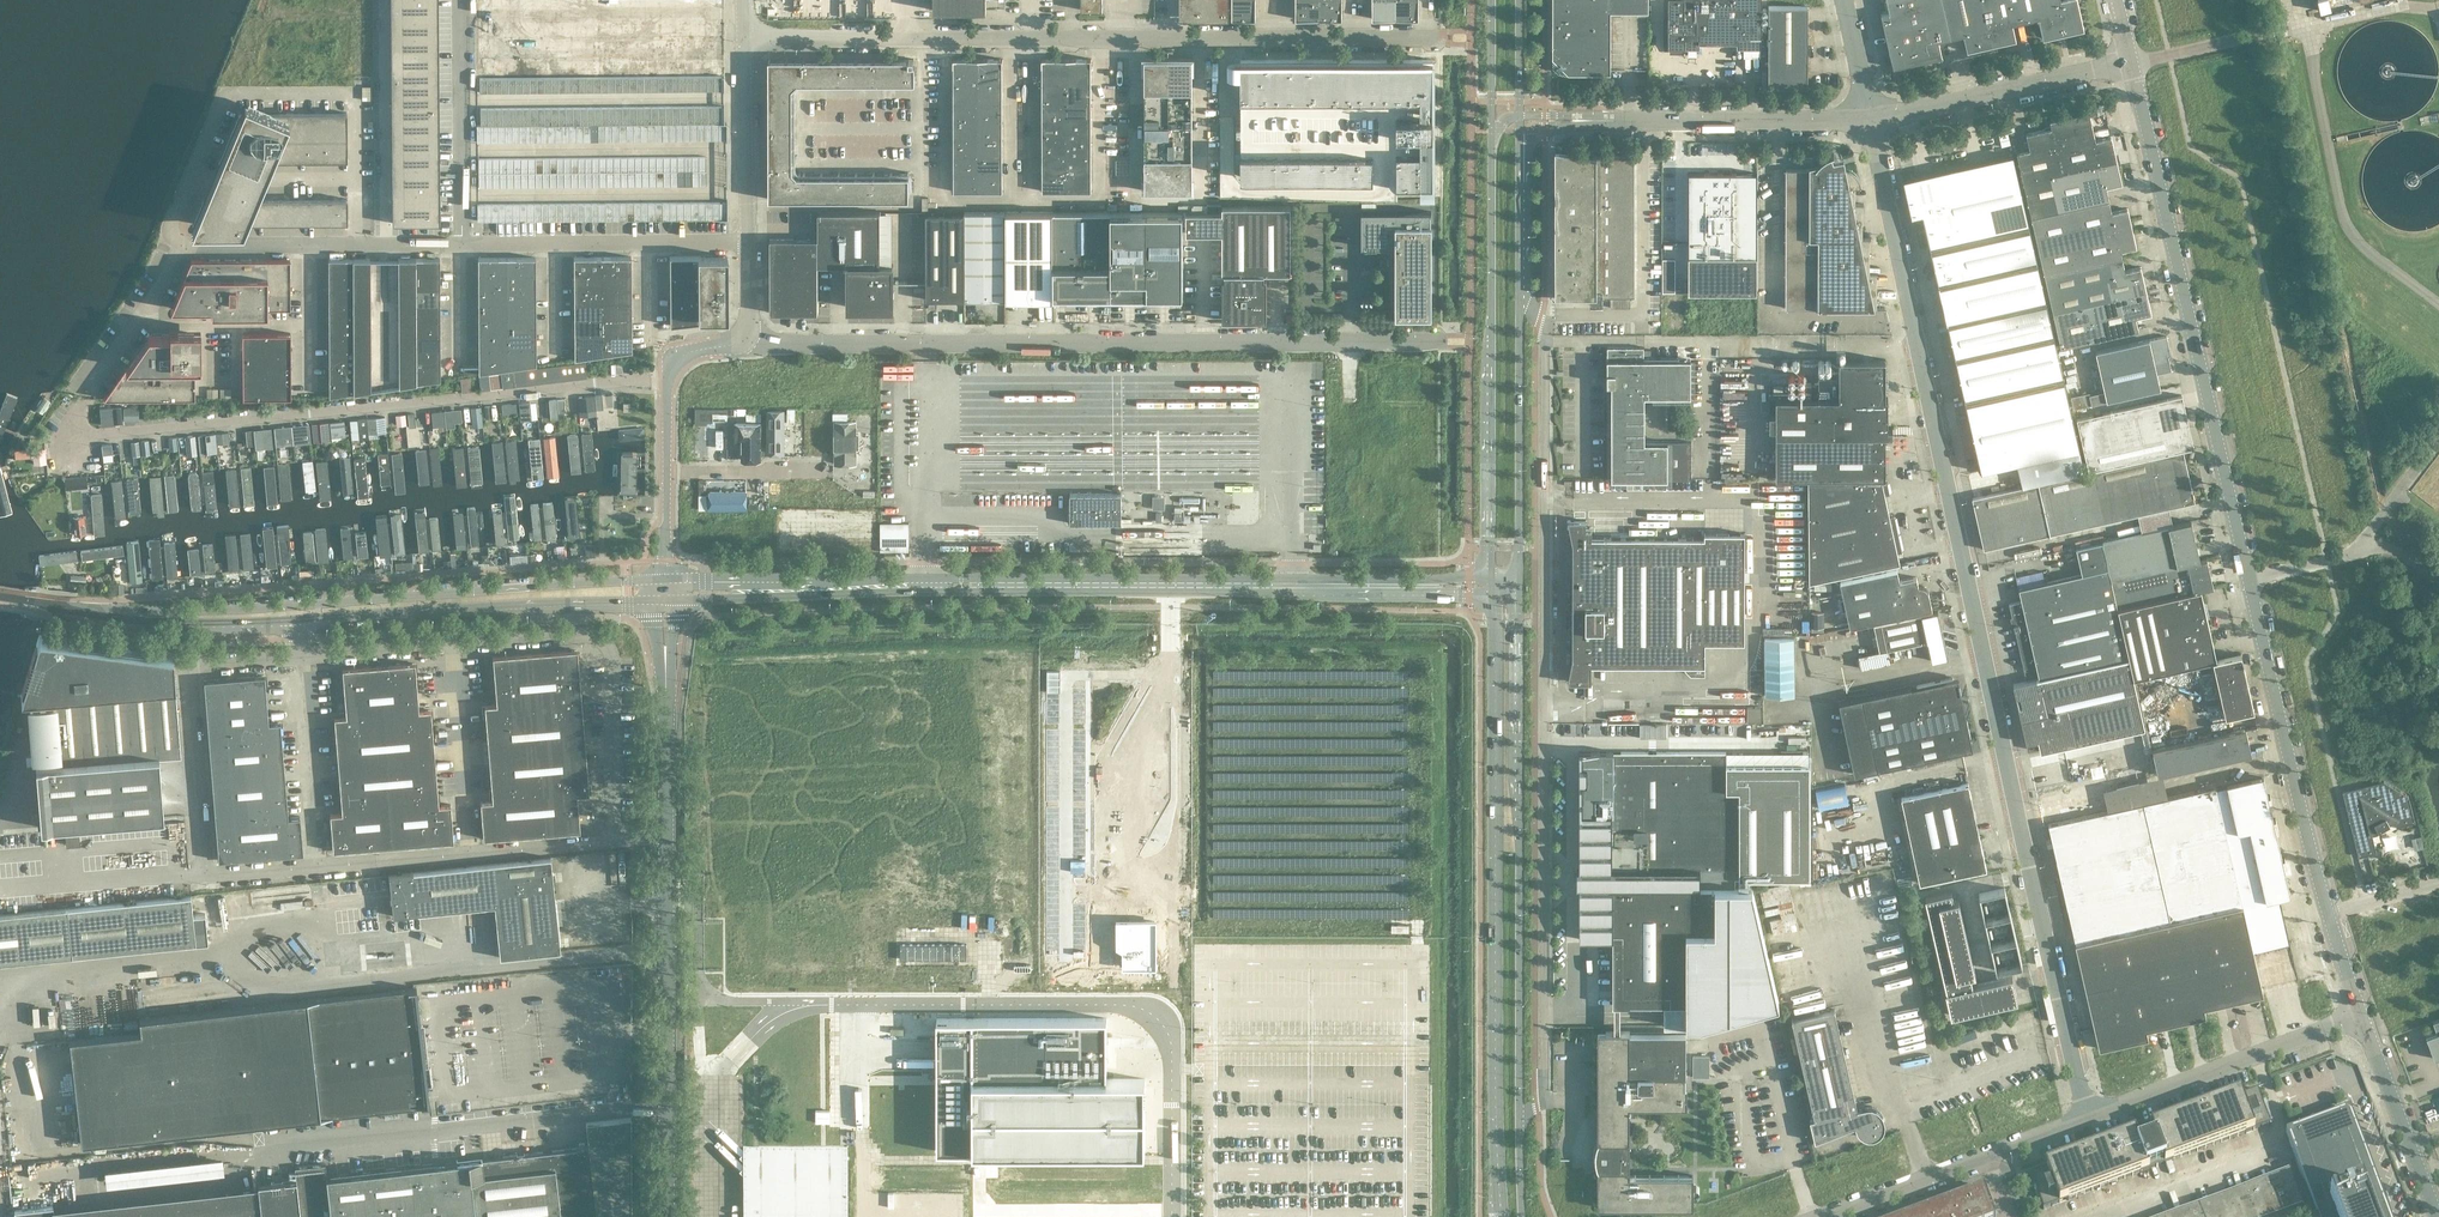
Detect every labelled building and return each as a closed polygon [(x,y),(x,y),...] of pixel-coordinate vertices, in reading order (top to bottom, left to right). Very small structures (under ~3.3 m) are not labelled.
[(392,223),(395,223),(395,222),(437,222),(437,223),(440,223),(438,0),(390,0),(392,223)] [(934,10),(959,10),(959,12),(969,12),(969,10),(986,10),(986,0),(933,0),(934,10)] [(1081,10),(1102,10),(1102,0),(1081,0),(1081,10)] [(1185,4),(1182,4),(1182,6),(1184,6),(1184,17),(1207,17),(1227,17),(1227,19),(1229,19),(1229,0),(1185,0),(1185,4)] [(1232,19),(1256,19),(1256,0),(1232,0),(1232,19)] [(1296,19),(1319,19),(1319,0),(1296,0),(1296,19)] [(1319,19),(1342,19),(1342,0),(1319,0),(1319,19)] [(1372,19),(1395,19),(1395,0),(1372,0),(1372,19)] [(1395,19),(1419,19),(1418,0),(1395,0),(1395,19)] [(1553,66),(1554,68),(1553,68),(1557,72),(1557,71),(1559,72),(1611,72),(1611,6),(1648,6),(1648,0),(1553,0),(1553,66)] [(1669,48),(1685,47),(1685,49),(1688,48),(1688,55),(1696,55),(1697,48),(1700,48),(1700,42),(1736,42),(1736,48),(1742,48),(1761,48),(1761,0),(1669,0),(1669,48)] [(1886,1),(1889,12),(1881,14),(1894,68),(1942,57),(1938,40),(1950,37),(1942,0),(1890,0),(1886,1)] [(1981,0),(1942,0),(1950,37),(1950,38),(1963,35),(1967,50),(1991,45),(1981,0)] [(1991,45),(2015,39),(2012,24),(2026,21),(2021,0),(1981,0),(1991,45)] [(2026,21),(2038,18),(2043,38),(2084,29),(2077,0),(2021,0),(2026,21)] [(2320,10),(2330,7),(2329,0),(2318,0),(2320,10)] [(1808,6),(1768,6),(1768,59),(1808,59),(1808,6)] [(721,18),(480,20),(480,50),(682,48),(682,33),(721,33),(721,18)] [(1066,58),(1042,59),(1042,66),(1042,82),(1066,82),(1066,58)] [(1091,58),(1066,58),(1066,82),(1091,82),(1091,66),(1091,58)] [(1168,58),(1144,58),(1144,91),(1168,91),(1168,58)] [(1192,58),(1168,58),(1168,91),(1192,91),(1192,58)] [(771,59),(769,59),(769,61),(770,61),(770,68),(770,76),(769,76),(770,199),(910,199),(910,173),(800,173),(796,170),(796,89),(799,86),(916,85),(916,64),(914,64),(914,59),(786,59),(778,60),(771,60),(771,59)] [(978,59),(953,59),(953,66),(953,83),(978,83),(978,59)] [(1002,59),(978,59),(978,83),(1002,83),(1002,66),(1002,59)] [(1433,59),(1240,60),(1240,97),(1420,96),(1420,108),(1433,108),(1433,59)] [(1768,86),(1808,86),(1808,59),(1768,59),(1768,86)] [(723,61),(477,63),(477,77),(479,77),(723,75),(723,63),(723,61)] [(1066,82),(1042,82),(1042,101),(1066,100),(1066,82)] [(1091,82),(1066,82),(1066,100),(1091,100),(1091,82)] [(978,83),(953,83),(953,101),(978,101),(978,83)] [(1002,83),(978,83),(978,101),(1002,101),(1002,83)] [(1168,91),(1144,91),(1144,107),(1168,108),(1168,91)] [(1192,91),(1168,91),(1168,108),(1192,108),(1192,91)] [(272,112),(244,100),(239,113),(202,199),(192,223),(347,223),(347,198),(255,199),(270,161),(347,160),(347,112),(272,112)] [(1066,100),(1042,101),(1042,119),(1066,119),(1066,100)] [(1091,100),(1066,100),(1066,119),(1091,119),(1091,100)] [(978,101),(953,101),(953,119),(978,119),(978,101)] [(1002,101),(978,101),(978,119),(1002,119),(1002,101)] [(1168,108),(1144,107),(1144,124),(1168,124),(1168,108)] [(1192,108),(1168,108),(1168,124),(1192,124),(1192,108)] [(2016,152),(2031,217),(2109,199),(2106,186),(2121,182),(2111,136),(2095,140),(2089,111),(2049,120),(2051,128),(2026,133),(2030,149),(2016,152)] [(2419,117),(2421,125),(2438,121),(2438,113),(2419,117)] [(1433,114),(1397,114),(1397,132),(1433,132),(1433,114)] [(978,119),(953,119),(953,137),(978,137),(978,119)] [(1002,119),(978,119),(978,137),(1002,137),(1002,119)] [(1066,119),(1042,119),(1042,137),(1067,137),(1066,119)] [(1091,119),(1066,119),(1067,137),(1091,137),(1091,119)] [(1168,124),(1144,124),(1144,141),(1168,141),(1168,124)] [(1192,124),(1168,124),(1168,141),(1192,141),(1192,124)] [(2013,124),(2001,127),(2003,134),(2009,132),(2015,131),(2013,124)] [(978,137),(953,137),(954,155),(978,155),(978,137)] [(1002,137),(978,137),(978,155),(1002,155),(1002,137)] [(1067,137),(1042,137),(1042,155),(1067,155),(1067,137)] [(1091,137),(1067,137),(1067,155),(1091,155),(1091,137)] [(1420,150),(1396,150),(1396,183),(1398,183),(1432,183),(1434,183),(1433,138),(1420,138),(1420,150)] [(1168,141),(1144,141),(1144,158),(1168,158),(1168,141)] [(1192,141),(1168,141),(1168,158),(1192,158),(1192,141)] [(1602,303),(1602,295),(1610,295),(1629,295),(1634,295),(1634,156),(1596,156),(1597,155),(1555,150),(1555,164),(1553,167),(1552,172),(1552,176),(1553,181),(1553,184),(1554,191),(1555,192),(1555,225),(1554,225),(1554,298),(1556,298),(1556,295),(1568,295),(1590,295),(1590,303),(1590,304),(1603,304),(1603,303),(1602,303)] [(1374,152),(1241,152),(1241,177),(1373,177),(1374,177),(1374,152)] [(1815,169),(1786,169),(1785,308),(1885,308),(1885,307),(1877,307),(1877,300),(1874,300),(1874,280),(1877,280),(1877,274),(1878,274),(1878,273),(1869,272),(1870,266),(1866,266),(1867,246),(1869,246),(1869,239),(1871,239),(1871,238),(1862,238),(1862,231),(1859,231),(1860,211),(1862,211),(1862,205),(1864,204),(1855,203),(1855,197),(1852,197),(1852,187),(1860,187),(1860,183),(1859,179),(1857,176),(1855,173),(1852,171),(1848,169),(1845,169),(1841,169),(1837,169),(1832,156),(1834,155),(1834,154),(1831,155),(1828,157),(1824,159),(1820,162),(1816,167),(1815,169)] [(978,155),(954,155),(954,173),(978,173),(978,155)] [(1002,155),(978,155),(978,173),(1002,173),(1002,155)] [(1067,155),(1042,155),(1042,173),(1067,173),(1067,155)] [(1091,155),(1067,155),(1067,173),(1091,173),(1091,155)] [(1922,214),(1930,247),(2028,225),(2013,157),(1903,181),(1911,216),(1922,214)] [(1168,158),(1144,158),(1144,191),(1169,191),(1168,158)] [(1192,158),(1168,158),(1169,191),(1192,191),(1192,158)] [(1688,257),(1757,257),(1757,163),(1746,163),(1736,173),(1689,173),(1688,257)] [(978,173),(954,173),(954,191),(978,191),(978,173)] [(1002,173),(978,173),(978,191),(1002,191),(1002,173)] [(1067,173),(1042,173),(1042,191),(1067,191),(1067,173)] [(1091,173),(1067,173),(1067,191),(1091,191),(1091,173)] [(1373,183),(1301,183),(1301,196),(1373,196),(1373,183)] [(2109,199),(2031,217),(2044,275),(2122,257),(2120,250),(2136,246),(2127,208),(2112,212),(2109,199)] [(1291,205),(1222,205),(1222,212),(1222,233),(1222,272),(1225,272),(1225,318),(1231,318),(1265,318),(1264,278),(1264,272),(1291,272),(1291,205)] [(1431,211),(1361,211),(1361,247),(1395,247),(1395,315),(1432,315),(1432,223),(1431,223),(1431,211)] [(818,212),(818,239),(819,239),(819,265),(849,265),(881,264),(880,212),(818,212)] [(964,212),(964,213),(964,299),(1005,299),(1005,212),(964,212)] [(1006,212),(1006,298),(1006,299),(1052,299),(1052,295),(1052,212),(1006,212)] [(1110,212),(1052,212),(1052,295),(1111,295),(1110,212)] [(1147,294),(1147,212),(1110,212),(1111,295),(1147,294)] [(1183,294),(1183,212),(1147,212),(1147,294),(1183,294)] [(1222,212),(1186,212),(1186,233),(1222,233),(1222,212)] [(964,213),(926,213),(926,299),(964,299),(964,213)] [(2028,225),(1930,247),(1939,284),(2037,263),(2028,225)] [(819,239),(818,239),(771,239),(771,313),(819,313),(819,265),(819,239)] [(728,256),(670,257),(671,326),(728,319),(728,256)] [(603,257),(574,258),(574,271),(603,271),(603,257)] [(632,257),(603,257),(603,271),(632,271),(632,257)] [(1688,257),(1688,292),(1757,292),(1757,257),(1688,257)] [(2122,257),(2044,275),(2061,347),(2138,330),(2135,317),(2151,313),(2140,267),(2125,270),(2122,257)] [(508,258),(478,258),(479,273),(508,272),(508,258)] [(536,258),(508,258),(508,272),(536,272),(536,258)] [(1676,258),(1663,258),(1663,291),(1676,291),(1676,258)] [(354,259),(329,259),(329,274),(354,274),(354,259)] [(416,259),(354,259),(354,274),(354,290),(354,304),(353,319),(353,335),(353,349),(353,364),(353,379),(353,393),(372,390),(416,384),(416,364),(416,350),(416,334),(416,319),(416,304),(416,290),(416,274),(416,259)] [(416,259),(416,274),(441,274),(440,259),(416,259)] [(291,260),(192,260),(191,262),(171,309),(211,309),(211,315),(268,314),(268,309),(291,308),(291,260)] [(1939,284),(1947,322),(2045,299),(2037,263),(1939,284)] [(881,264),(849,265),(849,307),(868,307),(868,309),(873,309),(873,307),(893,307),(893,264),(881,264)] [(603,271),(574,271),(574,286),(603,286),(603,271)] [(632,271),(603,271),(603,286),(632,286),(632,271)] [(508,272),(479,273),(479,288),(508,287),(508,272)] [(536,272),(508,272),(508,287),(536,287),(536,272)] [(354,274),(329,274),(329,290),(354,290),(354,274)] [(416,274),(416,290),(441,290),(441,274),(416,274)] [(603,286),(574,286),(575,301),(603,301),(603,286)] [(632,286),(603,286),(603,301),(632,301),(632,286)] [(536,287),(508,287),(479,288),(479,303),(508,302),(508,317),(509,332),(509,347),(537,347),(536,287)] [(354,290),(329,290),(329,304),(354,304),(354,290)] [(416,290),(416,304),(441,304),(441,290),(416,290)] [(1629,295),(1610,295),(1610,307),(1629,307),(1629,295)] [(2045,299),(1947,322),(1954,353),(1955,357),(2053,335),(2045,299)] [(603,301),(575,301),(575,316),(604,316),(603,301)] [(632,301),(603,301),(604,316),(632,316),(632,301)] [(508,302),(479,303),(479,318),(508,317),(508,302)] [(354,304),(329,304),(329,319),(353,319),(354,304)] [(416,304),(416,319),(441,319),(441,304),(416,304)] [(604,316),(575,316),(575,332),(604,331),(604,316)] [(632,316),(604,316),(604,331),(632,331),(632,316)] [(508,317),(479,318),(479,332),(509,332),(508,317)] [(353,319),(329,319),(329,335),(353,335),(353,319)] [(416,319),(416,334),(441,334),(441,319),(416,319)] [(171,334),(149,335),(105,397),(104,399),(196,398),(196,367),(201,367),(201,329),(170,329),(171,334)] [(604,331),(575,332),(575,359),(604,355),(604,331)] [(632,331),(604,331),(604,355),(633,351),(632,331)] [(509,332),(479,332),(479,348),(509,347),(509,332)] [(267,334),(243,334),(243,350),(267,350),(267,334)] [(291,334),(267,334),(267,350),(291,350),(291,334)] [(416,334),(416,350),(441,350),(441,334),(416,334)] [(353,335),(329,335),(330,349),(353,349),(353,335)] [(2053,335),(1955,357),(1963,393),(1965,400),(2063,377),(2053,335)] [(2166,336),(2149,339),(2157,374),(2171,370),(2168,356),(2169,356),(2170,353),(2166,336)] [(2087,392),(2070,396),(2073,408),(2106,401),(2160,388),(2157,374),(2149,339),(2095,351),(2104,389),(2088,393),(2087,392)] [(1644,346),(1607,346),(1607,383),(1611,383),(1611,479),(1691,479),(1691,442),(1645,442),(1645,396),(1679,396),(1691,396),(1691,358),(1679,358),(1644,358),(1644,346)] [(509,347),(479,348),(479,373),(509,369),(509,347)] [(537,347),(509,347),(509,369),(537,365),(537,347)] [(353,349),(330,349),(330,364),(353,364),(353,349)] [(267,350),(243,350),(243,366),(267,366),(267,350)] [(291,350),(267,350),(267,366),(291,366),(291,350)] [(416,350),(416,364),(441,364),(441,350),(416,350)] [(1776,413),(1769,413),(1769,427),(1776,427),(1776,479),(1808,479),(1882,479),(1885,479),(1885,435),(1892,435),(1892,428),(1888,428),(1888,397),(1885,397),(1885,359),(1839,359),(1839,398),(1776,398),(1776,413)] [(585,362),(573,364),(575,378),(587,377),(585,362)] [(353,364),(330,364),(330,379),(353,379),(353,364)] [(416,364),(416,384),(441,380),(441,364),(416,364)] [(575,378),(573,364),(561,365),(563,380),(575,378)] [(563,380),(561,365),(549,367),(551,381),(563,380)] [(267,366),(243,366),(244,382),(268,382),(267,366)] [(291,366),(267,366),(268,382),(292,382),(291,366)] [(551,381),(549,367),(537,368),(539,383),(551,381)] [(539,383),(537,368),(525,369),(526,384),(539,383)] [(526,384),(525,369),(513,371),(514,386),(526,384)] [(514,386),(512,371),(500,372),(502,387),(514,386)] [(490,389),(502,387),(500,373),(488,375),(490,389)] [(488,374),(479,376),(480,390),(490,389),(488,374)] [(470,377),(460,378),(462,392),(471,391),(470,377)] [(1965,400),(1981,471),(2016,463),(2079,449),(2063,378),(1965,400)] [(353,379),(330,379),(330,396),(353,393),(353,379)] [(268,382),(244,382),(244,398),(268,398),(268,382)] [(292,382),(268,382),(268,398),(292,398),(292,382)] [(8,391),(0,412),(0,439),(18,395),(8,391)] [(595,405),(594,395),(585,396),(586,406),(595,405)] [(603,409),(602,395),(595,395),(596,409),(603,409)] [(2182,395),(2076,419),(2088,471),(2183,450),(2194,447),(2182,395)] [(50,401),(44,397),(37,409),(42,413),(50,401)] [(565,412),(564,398),(557,399),(558,413),(565,412)] [(558,413),(557,399),(548,400),(550,419),(558,418),(558,413)] [(520,420),(531,419),(530,402),(519,403),(520,420)] [(511,404),(502,405),(503,414),(512,413),(511,404)] [(121,406),(99,407),(101,425),(123,423),(121,406)] [(480,407),(471,408),(472,422),(473,427),(482,426),(480,407)] [(138,420),(138,408),(124,408),(124,420),(138,420)] [(700,408),(696,408),(696,423),(707,423),(707,421),(729,421),(729,414),(729,408),(700,408)] [(453,409),(444,410),(445,428),(455,427),(454,424),(453,409)] [(786,409),(767,409),(767,453),(786,453),(786,409)] [(431,412),(433,426),(444,425),(443,410),(431,412)] [(416,426),(414,413),(407,414),(409,427),(416,426)] [(396,415),(397,424),(405,423),(404,414),(396,415)] [(378,432),(377,417),(367,418),(368,433),(378,432)] [(368,433),(367,418),(358,419),(359,438),(369,437),(368,433)] [(331,436),(343,435),(341,420),(330,422),(331,436)] [(728,457),(729,421),(707,421),(707,423),(707,458),(728,457)] [(762,421),(747,421),(734,421),(734,441),(741,441),(741,460),(762,460),(762,421)] [(849,421),(834,421),(834,464),(857,464),(857,421),(849,421)] [(331,440),(329,422),(320,423),(322,441),(331,440)] [(322,441),(320,423),(312,423),(314,442),(322,441)] [(301,425),(291,425),(292,432),(292,435),(302,434),(302,431),(301,425)] [(263,428),(255,429),(257,448),(273,447),(272,442),(265,443),(263,428)] [(642,428),(618,431),(619,441),(643,438),(642,428)] [(254,444),(253,429),(245,430),(247,445),(254,444)] [(229,441),(228,432),(216,433),(217,442),(226,441),(229,441)] [(217,452),(215,433),(205,434),(206,446),(207,453),(217,452)] [(591,434),(582,435),(586,471),(595,470),(591,434)] [(197,454),(195,435),(185,436),(187,455),(197,454)] [(577,435),(568,436),(571,474),(581,473),(577,435)] [(176,437),(168,438),(169,450),(177,450),(176,437)] [(554,437),(544,438),(547,478),(558,477),(554,437)] [(539,438),(529,439),(532,474),(536,473),(537,478),(543,478),(539,438)] [(131,442),(130,442),(132,456),(139,455),(139,448),(138,441),(131,442)] [(515,441),(505,442),(509,481),(519,480),(515,441)] [(112,453),(111,443),(102,444),(102,448),(103,454),(112,453)] [(502,443),(492,443),(496,483),(506,482),(502,443)] [(478,446),(467,447),(471,483),(481,482),(478,446)] [(462,447),(452,447),(456,486),(466,485),(462,447)] [(46,463),(45,449),(33,450),(34,464),(46,463)] [(2079,449),(2016,463),(2022,486),(2084,472),(2079,449)] [(439,450),(430,450),(433,486),(442,485),(439,450)] [(2022,486),(1972,498),(1984,548),(2054,532),(2055,535),(2063,533),(2062,531),(2194,500),(2183,450),(2088,471),(2084,472),(2022,486)] [(426,451),(416,452),(419,483),(429,482),(426,451)] [(401,452),(392,453),(396,492),(405,491),(401,452)] [(388,454),(378,455),(381,486),(391,485),(388,454)] [(622,455),(621,491),(636,492),(637,455),(622,455)] [(365,457),(354,458),(358,498),(369,497),(365,457)] [(350,458),(340,459),(344,498),(354,497),(350,458)] [(327,460),(316,461),(320,501),(331,500),(327,460)] [(312,462),(302,462),(305,492),(315,491),(312,462)] [(288,464),(278,465),(281,501),(291,500),(288,464)] [(12,512),(2,472),(2,471),(1,467),(0,465),(0,515),(12,512)] [(129,466),(129,474),(138,474),(137,466),(129,466)] [(274,466),(264,467),(267,502),(277,501),(274,466)] [(250,468),(241,469),(244,505),(254,504),(250,468)] [(236,469),(227,470),(230,505),(239,504),(236,469)] [(213,472),(202,473),(203,485),(204,485),(207,512),(217,511),(214,484),(213,472)] [(196,474),(191,474),(189,477),(190,486),(192,509),(194,511),(200,511),(201,508),(198,476),(196,474)] [(175,475),(165,476),(169,512),(178,511),(175,475)] [(161,477),(150,478),(153,513),(157,513),(158,517),(164,517),(161,477)] [(137,479),(127,480),(131,514),(140,513),(137,479)] [(1808,479),(1808,524),(1809,582),(1895,563),(1900,562),(1894,534),(1882,479),(1808,479)] [(121,481),(112,482),(115,520),(125,519),(121,481)] [(708,491),(708,510),(747,510),(747,491),(708,491)] [(100,493),(90,494),(94,533),(104,533),(100,493)] [(1122,523),(1121,493),(1070,493),(1070,523),(1122,523)] [(515,495),(504,496),(509,543),(519,542),(515,495)] [(1154,507),(1163,507),(1164,495),(1154,495),(1154,507)] [(565,497),(568,538),(579,537),(575,496),(565,497)] [(543,503),(546,540),(556,539),(552,502),(543,503)] [(539,504),(531,505),(534,540),(541,540),(539,504)] [(475,506),(466,507),(470,548),(479,547),(475,506)] [(400,509),(390,510),(394,555),(405,554),(400,509)] [(424,509),(414,510),(418,553),(429,552),(424,509)] [(462,509),(452,510),(456,549),(466,548),(462,509)] [(502,512),(493,513),(496,545),(505,544),(502,512)] [(386,514),(375,515),(379,556),(390,555),(386,514)] [(83,516),(73,518),(75,534),(86,533),(83,516)] [(438,517),(429,518),(432,551),(441,550),(438,517)] [(1586,520),(1568,520),(1573,544),(1572,612),(1566,606),(1565,631),(1572,624),(1572,658),(1568,682),(1591,682),(1591,665),(1685,665),(1685,675),(1705,675),(1705,642),(1745,642),(1745,533),(1704,533),(1704,538),(1592,537),(1592,529),(1586,529),(1586,520)] [(2191,521),(2168,526),(2177,565),(2187,563),(2200,560),(2191,521)] [(880,552),(909,551),(909,523),(880,523),(880,552)] [(273,526),(262,527),(266,568),(277,567),(273,526)] [(2111,580),(2177,565),(2168,526),(2102,541),(2108,568),(2111,580)] [(349,527),(340,528),(343,559),(352,558),(349,527)] [(324,528),(315,529),(318,562),(327,561),(324,528)] [(365,530),(354,532),(357,558),(368,556),(365,530)] [(312,532),(303,532),(305,550),(303,550),(304,556),(305,556),(306,563),(315,562),(312,532)] [(235,533),(225,534),(229,571),(235,571),(239,570),(235,533)] [(250,533),(240,534),(243,570),(254,569),(250,533)] [(290,537),(277,538),(280,566),(290,564),(289,550),(291,550),(290,537)] [(159,538),(148,538),(151,578),(162,577),(159,538)] [(139,540),(127,541),(130,581),(142,580),(139,540)] [(174,541),(164,542),(167,576),(177,576),(174,541)] [(2108,568),(2102,541),(2075,547),(2079,561),(2082,574),(2108,568)] [(212,544),(203,545),(205,573),(215,572),(212,544)] [(122,545),(80,550),(81,559),(123,554),(122,545)] [(585,545),(586,557),(595,556),(594,545),(585,545)] [(198,547),(188,548),(190,574),(200,573),(198,547)] [(76,551),(39,555),(41,565),(78,560),(76,551)] [(2200,560),(2187,563),(2193,591),(2200,590),(2200,589),(2213,586),(2207,559),(2206,558),(2200,560)] [(412,561),(395,563),(396,572),(413,570),(412,561)] [(2177,565),(2111,580),(2118,608),(2193,591),(2187,563),(2177,565)] [(1897,568),(1840,580),(1850,625),(1873,621),(1907,615),(1932,609),(1928,592),(1927,590),(1926,588),(1923,586),(1922,585),(1920,585),(1918,585),(1916,576),(1899,580),(1897,568)] [(2047,582),(2020,588),(2018,588),(2021,601),(2036,665),(2039,678),(2129,658),(2118,608),(2111,580),(2108,568),(2082,574),(2047,582)] [(2017,576),(2020,588),(2047,582),(2044,570),(2017,576)] [(71,574),(70,583),(78,583),(86,584),(86,576),(78,575),(71,574)] [(119,583),(114,583),(114,593),(124,592),(123,586),(119,583)] [(2193,591),(2118,608),(2134,678),(2216,659),(2200,590),(2193,591)] [(2021,601),(2009,604),(2023,668),(2036,665),(2021,601)] [(1938,610),(1921,614),(1927,641),(1932,661),(1948,657),(1944,638),(1938,610)] [(1921,614),(1873,624),(1879,651),(1887,650),(1927,641),(1921,614)] [(31,661),(22,694),(24,694),(37,693),(54,692),(89,689),(175,682),(173,658),(173,655),(172,652),(54,636),(42,634),(39,634),(36,644),(31,661)] [(1793,638),(1765,638),(1765,696),(1794,695),(1793,638)] [(531,653),(493,656),(497,704),(492,705),(492,704),(482,705),(483,719),(485,718),(488,750),(491,788),(488,789),(489,801),(480,802),(483,838),(546,833),(567,831),(567,833),(580,832),(577,794),(591,794),(590,780),(588,781),(582,710),(584,710),(583,697),(581,697),(580,684),(578,662),(580,662),(579,649),(574,649),(531,653)] [(1889,661),(1887,650),(1879,651),(1858,656),(1861,668),(1889,661)] [(2213,661),(2221,698),(2225,716),(2253,710),(2241,654),(2213,661)] [(2039,678),(2013,684),(2026,742),(2037,740),(2040,751),(2145,728),(2129,658),(2039,678)] [(379,666),(343,669),(346,716),(333,717),(334,730),(335,730),(338,764),(341,801),(339,801),(340,813),(330,813),(333,852),(347,851),(346,849),(440,842),(440,843),(453,842),(450,804),(440,805),(439,793),(437,793),(432,723),(433,722),(432,709),(419,711),(416,676),(418,676),(417,662),(412,663),(379,666)] [(263,674),(204,679),(219,859),(290,854),(290,856),(304,855),(300,816),(290,817),(289,805),(288,805),(281,721),(269,722),(266,687),(268,687),(267,674),(263,674)] [(1957,677),(1862,697),(1878,769),(1972,748),(1965,714),(1968,704),(1962,699),(1957,677)] [(55,704),(30,706),(34,755),(35,755),(36,765),(41,827),(65,825),(66,843),(80,842),(79,824),(89,823),(110,821),(163,817),(159,756),(181,755),(175,682),(89,689),(54,692),(55,704)] [(1862,697),(1839,702),(1854,774),(1878,769),(1862,697)] [(1747,707),(1747,722),(1761,721),(1761,707),(1747,707)] [(1667,737),(1668,723),(1636,722),(1636,736),(1667,737)] [(2246,730),(2152,751),(2158,774),(2251,753),(2246,730)] [(1580,874),(1578,874),(1578,877),(1578,881),(1582,881),(1584,881),(1593,881),(1737,881),(1740,881),(1742,881),(1788,881),(1810,881),(1810,787),(1810,764),(1768,764),(1726,764),(1726,758),(1726,752),(1665,752),(1647,752),(1612,752),(1582,752),(1582,802),(1582,874),(1580,874)] [(2262,778),(2227,785),(2216,788),(2242,904),(2265,898),(2279,895),(2288,893),(2282,867),(2286,866),(2284,857),(2280,858),(2274,831),(2277,830),(2275,818),(2271,819),(2267,800),(2271,800),(2269,795),(2266,795),(2262,778)] [(2384,780),(2342,790),(2359,856),(2376,851),(2372,832),(2377,829),(2378,830),(2390,824),(2389,822),(2394,819),(2396,826),(2415,821),(2409,795),(2384,780)] [(1968,782),(1901,797),(1919,883),(1986,869),(1968,782)] [(1845,785),(1816,790),(1820,809),(1848,803),(1845,785)] [(2215,787),(2048,824),(2076,943),(2243,905),(2242,904),(2216,788),(2215,787)] [(2415,837),(2418,849),(2424,847),(2421,836),(2415,837)] [(550,857),(389,874),(393,916),(494,905),(500,957),(560,951),(550,857)] [(1582,881),(1578,881),(1578,885),(1578,892),(1582,892),(1581,929),(1581,941),(1583,941),(1597,941),(1597,983),(1597,996),(1597,1004),(1604,1004),(1608,1004),(1614,1004),(1614,1005),(1616,1006),(1618,1005),(1618,1004),(1626,1004),(1630,1004),(1630,1003),(1664,1003),(1664,1014),(1664,1025),(1700,1026),(1715,1021),(1734,1016),(1779,1003),(1771,968),(1758,912),(1753,891),(1747,891),(1742,891),(1742,886),(1742,881),(1740,881),(1737,881),(1593,881),(1584,881),(1582,881)] [(2004,888),(1978,894),(1995,970),(2021,964),(2004,888)] [(1951,892),(1926,897),(1946,990),(1945,990),(1951,1014),(1951,1013),(2016,999),(2017,1000),(2017,999),(2011,976),(1972,985),(1970,973),(1974,972),(1957,899),(1953,900),(1951,892)] [(89,906),(67,908),(72,955),(89,954),(196,943),(207,941),(204,913),(193,914),(191,895),(89,906)] [(2265,898),(2242,904),(2243,905),(2253,950),(2289,942),(2279,895),(2265,898)] [(2243,905),(2076,943),(2099,1048),(2148,1037),(2146,1029),(2206,1015),(2204,1007),(2263,994),(2253,950),(2243,905)] [(0,914),(0,962),(72,955),(67,908),(0,914)] [(1154,917),(1115,917),(1114,947),(1122,950),(1122,965),(1155,965),(1154,917)] [(141,1031),(70,1039),(82,1143),(428,1104),(415,988),(139,1019),(141,1031)] [(1833,1007),(1790,1017),(1814,1117),(1854,1107),(1833,1007)] [(1108,1080),(1108,1072),(1108,1021),(937,1021),(937,1153),(978,1153),(1146,1152),(1146,1080),(1108,1080)] [(1630,1031),(1598,1031),(1598,1140),(1595,1151),(1598,1169),(1598,1207),(1693,1207),(1693,1203),(1693,1193),(1696,1193),(1698,1192),(1699,1189),(1697,1187),(1694,1186),(1694,1175),(1630,1175),(1630,1106),(1687,1106),(1687,1086),(1686,1086),(1686,1032),(1630,1032),(1630,1031)] [(2434,1058),(2438,1056),(2438,1031),(2436,1032),(2426,1036),(2434,1058)] [(2152,1129),(2144,1131),(2157,1166),(2173,1160),(2245,1133),(2246,1133),(2271,1124),(2258,1089),(2241,1095),(2240,1092),(2231,1095),(2232,1098),(2208,1107),(2209,1110),(2202,1113),(2199,1107),(2200,1107),(2203,1105),(2201,1105),(2199,1104),(2197,1105),(2196,1105),(2194,1105),(2192,1106),(2191,1107),(2189,1108),(2188,1110),(2187,1111),(2191,1110),(2192,1113),(2160,1125),(2159,1122),(2150,1125),(2152,1129)] [(1814,1117),(1810,1118),(1816,1143),(1825,1140),(1854,1129),(1858,1133),(1862,1134),(1865,1135),(1866,1135),(1870,1135),(1873,1134),(1876,1132),(1879,1128),(1882,1123),(1881,1120),(1881,1117),(1880,1115),(1878,1111),(1875,1108),(1869,1105),(1863,1105),(1854,1107),(1814,1117)] [(2330,1201),(2361,1190),(2371,1216),(2390,1216),(2350,1109),(2286,1133),(2304,1182),(2317,1216),(2336,1216),(2330,1201)] [(585,1122),(588,1146),(596,1216),(605,1216),(631,1214),(630,1117),(585,1122)] [(2046,1168),(2030,1174),(2043,1209),(2068,1200),(2068,1199),(2140,1172),(2141,1173),(2157,1166),(2144,1131),(2136,1134),(2135,1131),(2126,1134),(2127,1138),(2096,1150),(2094,1146),(2095,1146),(2098,1145),(2098,1144),(2096,1144),(2094,1144),(2092,1144),(2091,1144),(2089,1145),(2088,1145),(2086,1146),(2085,1147),(2084,1148),(2083,1148),(2082,1150),(2085,1149),(2086,1150),(2088,1155),(2081,1159),(2079,1155),(2055,1165),(2054,1161),(2045,1164),(2046,1168)] [(475,1159),(482,1216),(596,1216),(588,1146),(481,1158),(475,1159)] [(745,1152),(745,1155),(747,1158),(740,1165),(748,1172),(740,1179),(745,1183),(745,1191),(746,1191),(745,1216),(848,1216),(848,1152),(745,1152)] [(107,1182),(225,1171),(223,1156),(105,1166),(107,1182)] [(326,1176),(331,1216),(482,1216),(475,1159),(468,1160),(326,1176)] [(294,1167),(296,1178),(300,1216),(331,1216),(326,1176),(325,1164),(294,1167)] [(2295,1185),(2289,1171),(2288,1172),(2288,1173),(2223,1197),(2196,1207),(2194,1208),(2198,1216),(2317,1216),(2304,1182),(2295,1185)] [(156,1213),(156,1216),(300,1216),(296,1178),(256,1182),(258,1201),(156,1213)] [(1949,1200),(1956,1216),(1995,1216),(1984,1186),(1983,1187),(1949,1200)] [(2361,1190),(2330,1201),(2336,1216),(2371,1216),(2361,1190)] [(1949,1200),(1927,1208),(1930,1216),(1956,1216),(1949,1200)] [(14,1209),(15,1216),(54,1216),(53,1205),(14,1209)] [(1927,1208),(1905,1216),(1930,1216),(1927,1208)] [(2169,1216),(2198,1216),(2194,1208),(2169,1216)]
